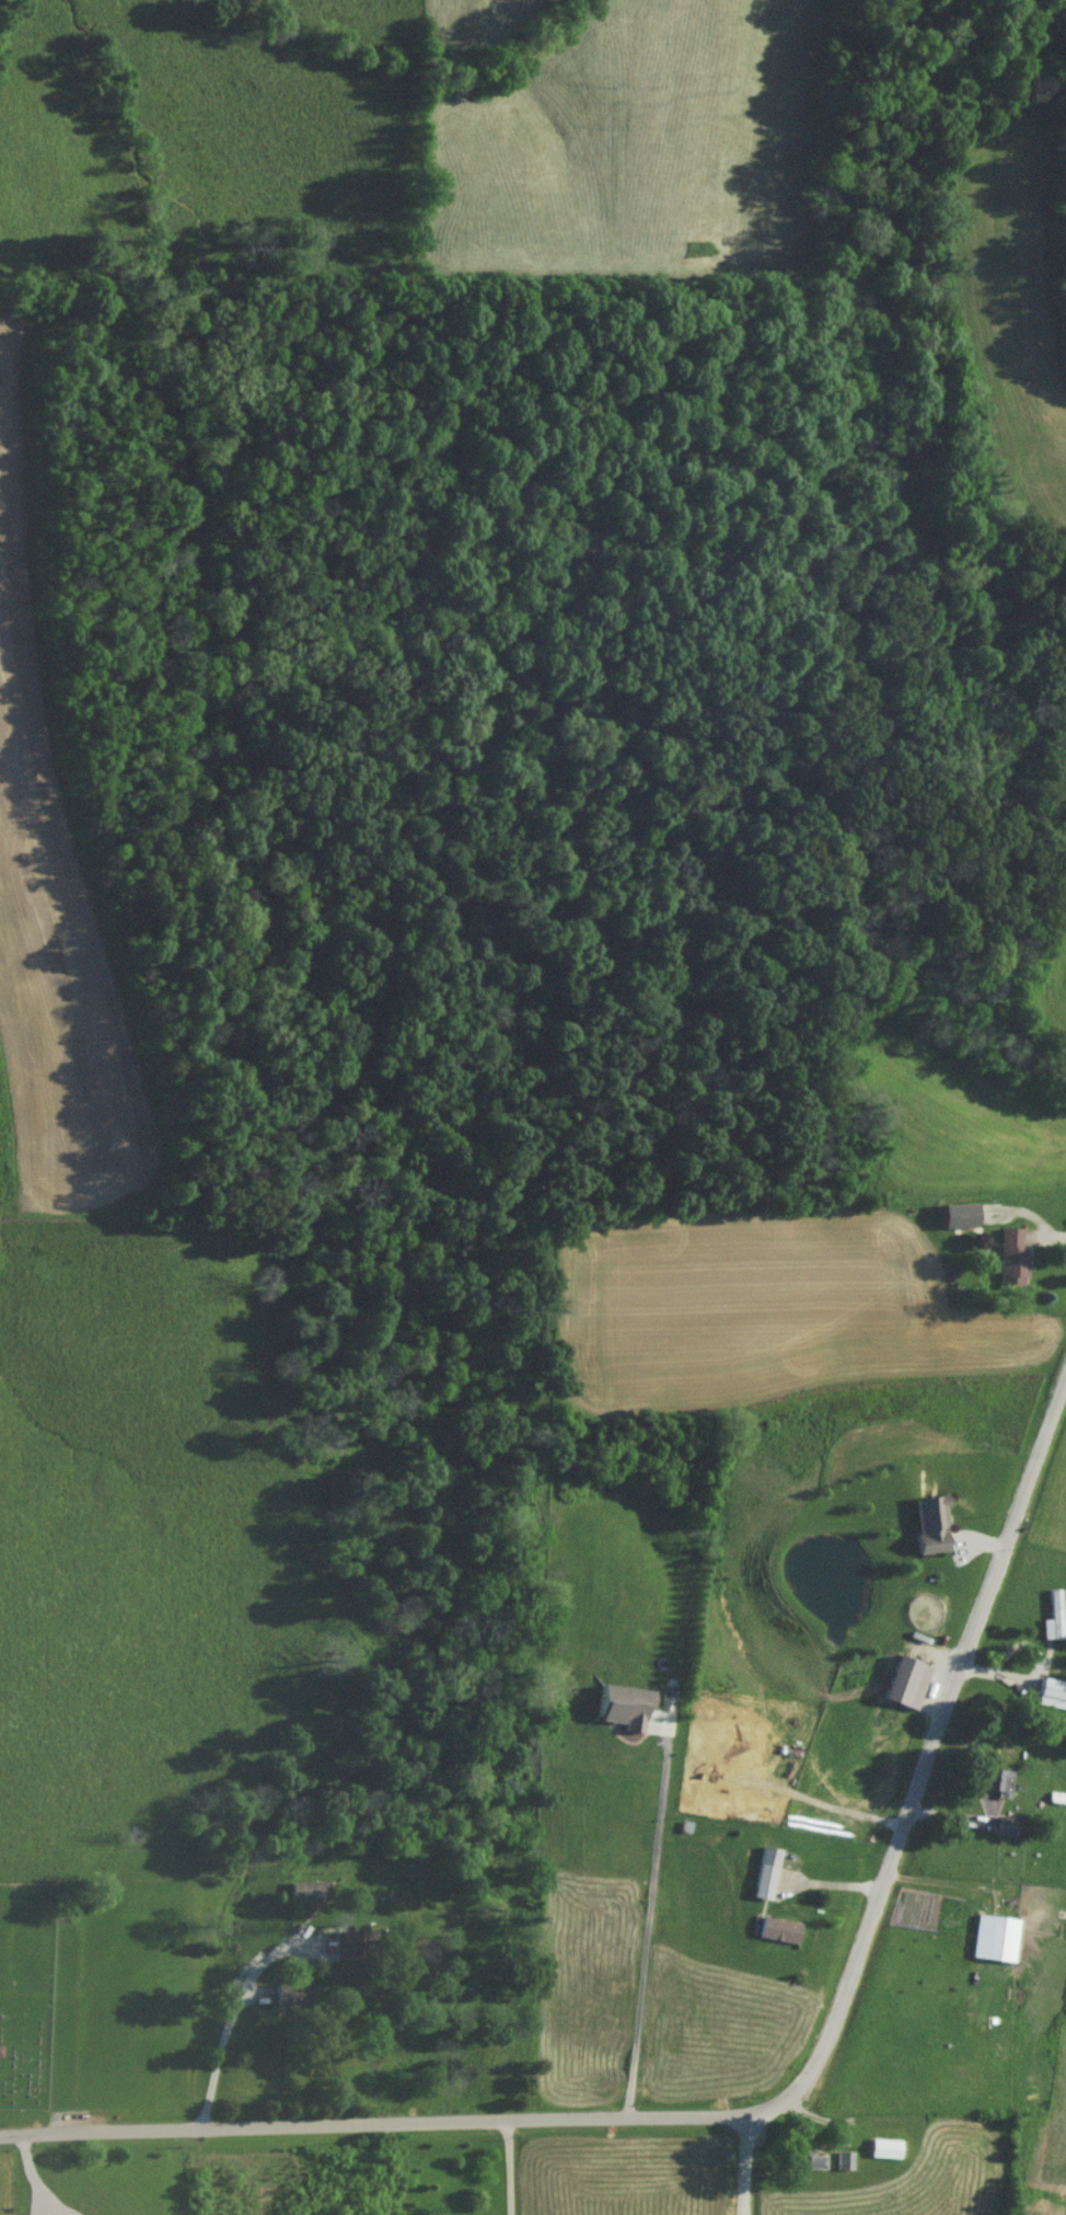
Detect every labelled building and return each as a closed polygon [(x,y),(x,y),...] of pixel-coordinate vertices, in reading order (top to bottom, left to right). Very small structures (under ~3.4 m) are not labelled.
[(1023,1235),(997,1234),(996,1291),(1022,1291),(1023,1235)] [(908,1504),(913,1560),(946,1557),(941,1501),(908,1504)] [(1059,1645),(1059,1595),(1047,1595),(1047,1626),(1041,1626),(1041,1645),(1059,1645)] [(912,1715),(926,1672),(892,1661),(878,1704),(912,1715)] [(1034,1711),(1065,1711),(1065,1686),(1034,1686),(1034,1711)] [(1008,1796),(1007,1774),(973,1776),(975,1798),(1008,1796)] [(1065,1801),(1048,1799),(1047,1807),(1064,1809),(1065,1801)] [(1015,1842),(1016,1823),(995,1822),(993,1841),(1015,1842)] [(777,1856),(758,1853),(749,1903),(768,1907),(777,1856)] [(1010,1968),(1015,1924),(974,1919),(969,1964),(1010,1968)] [(798,1930),(759,1923),(755,1943),(794,1951),(798,1930)] [(896,2146),(868,2146),(868,2165),(896,2165),(896,2146)] [(848,2176),(848,2159),(837,2159),(837,2176),(848,2176)]
